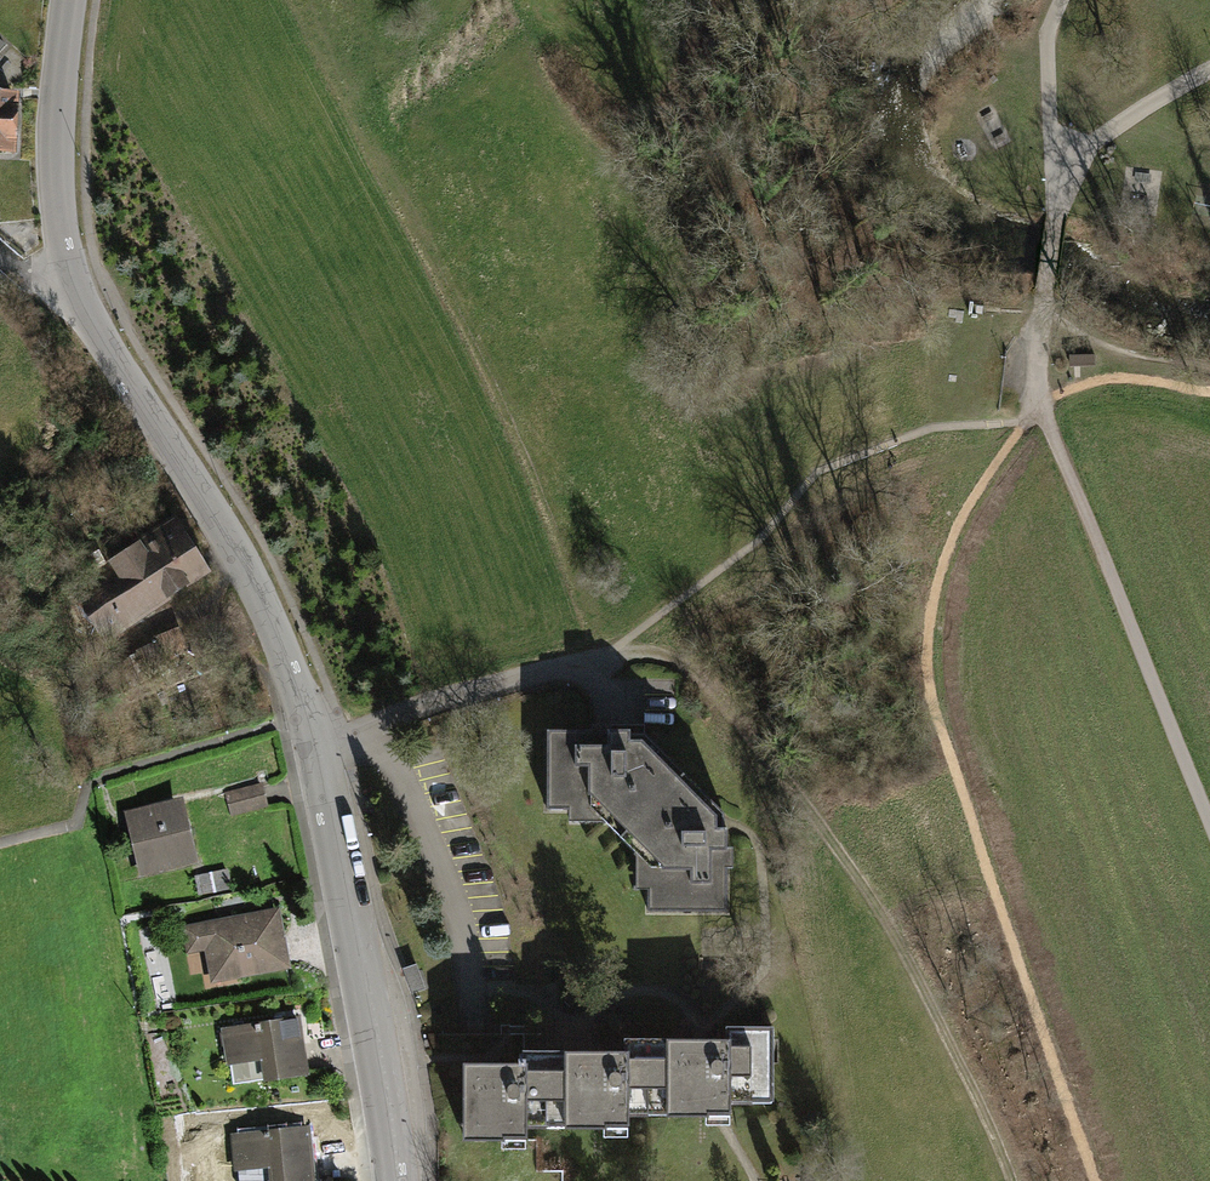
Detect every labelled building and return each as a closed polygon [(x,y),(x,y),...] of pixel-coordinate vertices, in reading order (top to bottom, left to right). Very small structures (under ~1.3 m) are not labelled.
[(0,96),(0,161),(18,161),(19,97),(0,96)] [(1095,356),(1071,357),(1071,369),(1096,368),(1095,356)] [(210,570),(175,513),(70,579),(105,635),(210,570)] [(712,819),(712,808),(635,733),(625,733),(624,721),(607,722),(607,717),(590,717),(590,724),(581,724),(547,725),(548,801),(568,801),(569,817),(603,817),(635,846),(635,885),(647,885),(647,903),(723,903),(722,866),(722,859),(730,859),(730,835),(721,835),(721,819),(712,819)] [(254,781),(222,791),(228,813),(261,803),(254,781)] [(186,795),(130,809),(148,874),(203,860),(186,795)] [(270,905),(175,925),(186,977),(197,975),(200,990),(236,983),(235,975),(282,966),(270,905)] [(291,1014),(216,1028),(226,1084),(301,1070),(291,1014)] [(730,1028),(664,1030),(664,1104),(729,1105),(731,1095),(771,1094),(771,1020),(730,1020),(730,1028)] [(624,1042),(566,1040),(566,1119),(629,1118),(629,1104),(664,1104),(664,1030),(624,1030),(624,1042)] [(523,1056),(464,1055),(464,1132),(531,1132),(531,1119),(566,1119),(566,1040),(523,1040),(523,1056)] [(223,1132),(228,1180),(308,1180),(302,1123),(223,1132)]
